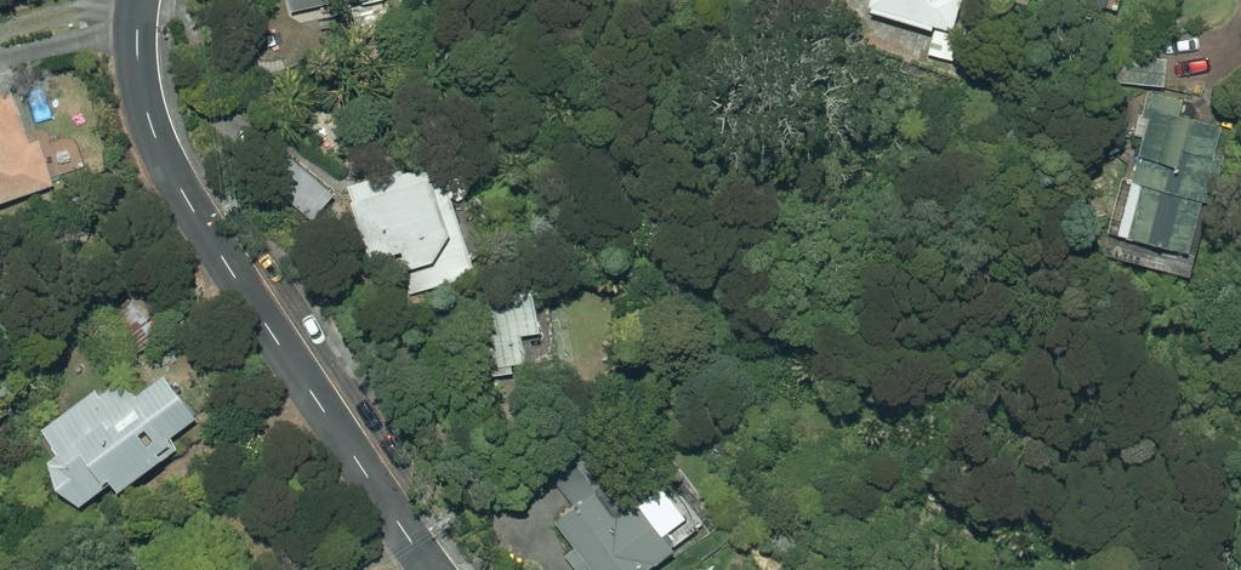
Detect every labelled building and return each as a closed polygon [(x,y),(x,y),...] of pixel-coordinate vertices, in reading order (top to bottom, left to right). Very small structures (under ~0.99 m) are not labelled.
[(295,10),(333,0),(293,0),(295,10)] [(956,28),(964,0),(872,0),(871,3),(956,28)] [(1114,82),(1168,86),(1170,57),(1116,54),(1114,82)] [(53,182),(38,137),(30,141),(12,86),(0,91),(0,200),(53,182)] [(1124,230),(1193,246),(1205,194),(1217,197),(1228,150),(1219,148),(1225,122),(1183,111),(1187,96),(1154,88),(1148,113),(1152,114),(1124,230)] [(265,177),(312,220),(337,193),(290,151),(265,177)] [(402,252),(406,267),(435,258),(453,228),(434,166),(404,175),(401,166),(345,182),(369,261),(402,252)] [(471,293),(486,369),(528,361),(522,330),(543,326),(534,281),(471,293)] [(47,457),(79,500),(113,477),(118,486),(177,444),(169,433),(195,414),(165,371),(136,391),(124,375),(99,393),(95,388),(42,425),(58,449),(47,457)] [(596,569),(647,569),(682,544),(662,517),(658,520),(644,500),(653,494),(631,466),(616,476),(589,439),(550,468),(576,505),(557,519),(578,547),(569,554),(580,569),(593,569),(595,569),(596,569)]
